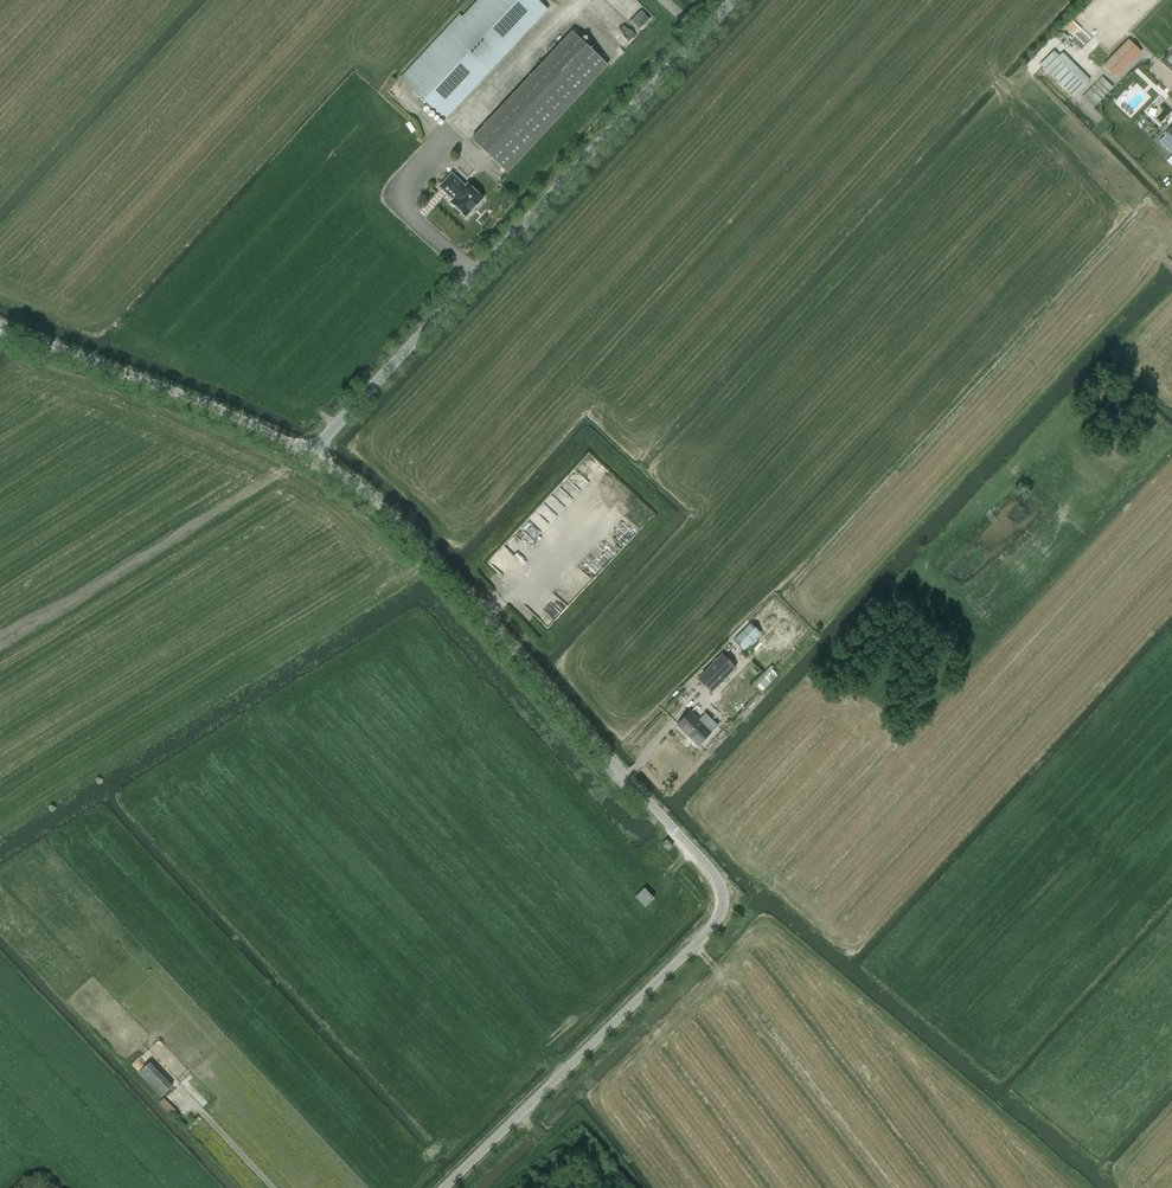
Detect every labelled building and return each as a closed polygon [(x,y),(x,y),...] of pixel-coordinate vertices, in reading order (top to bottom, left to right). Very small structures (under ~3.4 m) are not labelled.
[(403,82),(445,120),(548,9),(538,0),(479,0),(463,18),(403,82)] [(403,82),(463,18),(459,15),(400,79),(403,82)] [(572,32),(472,139),(507,172),(608,65),(572,32)] [(1129,40),(1103,65),(1116,78),(1142,52),(1129,40)] [(1054,51),(1041,64),(1073,96),(1087,83),(1054,51)] [(1103,76),(1082,97),(1093,108),(1114,87),(1103,76)] [(1160,141),(1171,153),(1171,127),(1167,132),(1167,133),(1160,141)] [(452,174),(440,186),(454,199),(451,202),(466,216),(483,198),(468,184),(465,187),(452,174)] [(751,623),(735,640),(745,650),(761,633),(751,623)] [(722,653),(698,679),(712,693),(737,667),(722,653)] [(770,664),(753,684),(762,692),(770,683),(771,685),(779,676),(778,675),(784,668),(778,662),(773,667),(770,664)] [(688,711),(677,724),(699,745),(711,733),(718,725),(705,713),(698,720),(688,711)] [(667,840),(663,844),(669,850),(673,846),(667,840)] [(644,887),(634,897),(645,907),(654,898),(644,887)] [(150,1061),(138,1073),(161,1096),(173,1085),(150,1061)]
